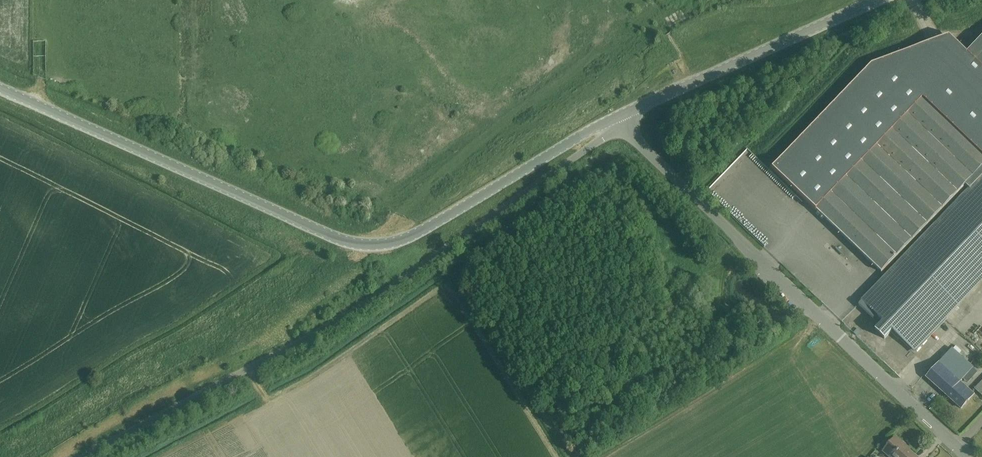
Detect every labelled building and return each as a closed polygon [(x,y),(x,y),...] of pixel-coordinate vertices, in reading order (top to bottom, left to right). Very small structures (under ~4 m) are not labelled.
[(975,44),(972,41),(957,48),(947,38),(872,65),(772,169),(881,273),(965,186),(969,190),(981,176),(981,37),(975,44)] [(969,190),(861,302),(883,322),(875,331),(883,339),(892,331),(913,351),(981,280),(981,176),(969,190)] [(939,363),(960,382),(973,368),(951,348),(938,363),(939,364),(939,363)] [(973,395),(960,382),(939,363),(939,364),(926,378),(961,409),(973,395)] [(908,452),(902,447),(904,445),(896,438),(883,452),(888,456),(915,456),(908,451),(908,452)]
